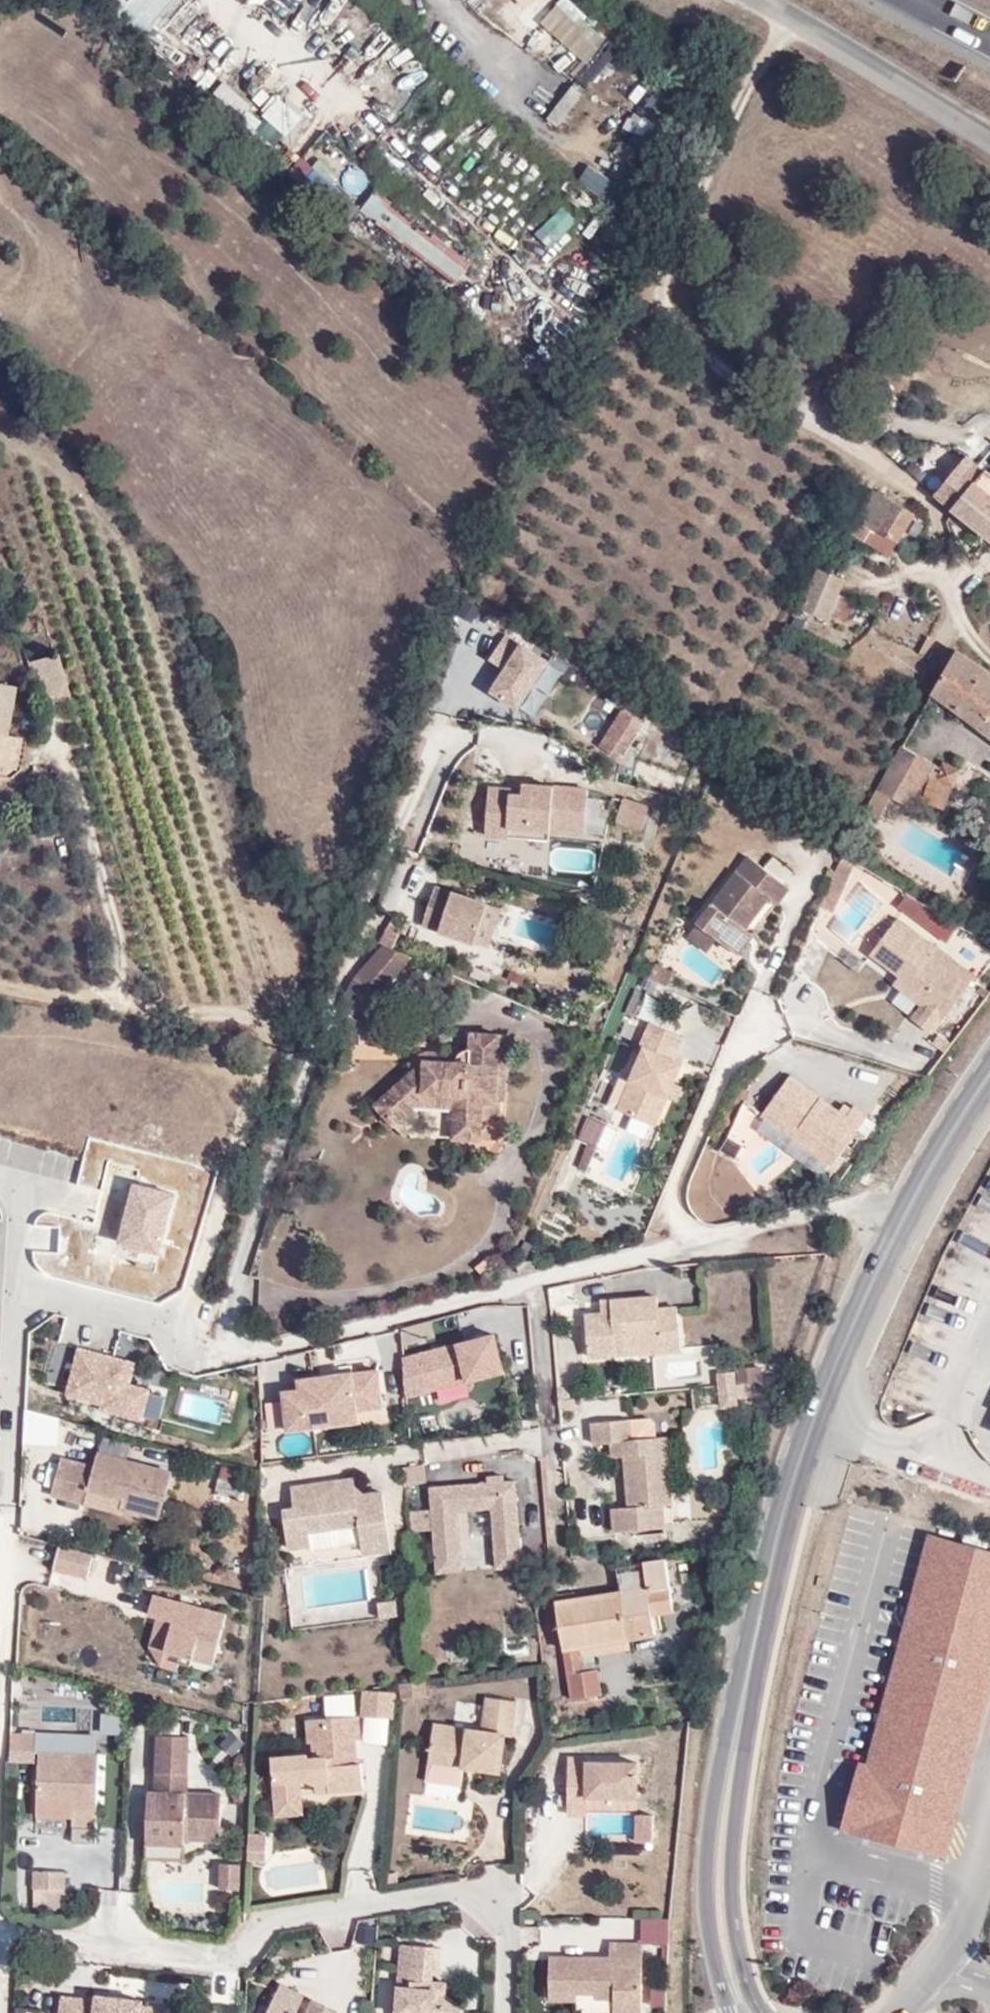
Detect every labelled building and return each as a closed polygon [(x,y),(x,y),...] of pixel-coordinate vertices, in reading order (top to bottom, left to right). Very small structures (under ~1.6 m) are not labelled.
[(127,6),(157,32),(184,0),(132,0),(127,6)] [(522,46),(597,79),(615,39),(540,5),(522,46)] [(239,122),(252,109),(226,82),(212,95),(239,122)] [(557,127),(584,97),(573,88),(547,118),(557,127)] [(652,93),(638,114),(655,126),(669,105),(652,93)] [(290,149),(313,121),(289,101),(266,128),(290,149)] [(313,197),(327,182),(303,158),(289,173),(313,197)] [(387,199),(372,218),(454,286),(470,268),(387,199)] [(548,250),(578,223),(563,207),(533,235),(548,250)] [(964,454),(935,492),(989,536),(989,475),(964,454)] [(886,555),(913,513),(872,487),(856,517),(870,526),(863,540),(886,555)] [(824,618),(841,577),(818,568),(799,607),(824,618)] [(489,662),(506,672),(490,696),(520,716),(554,665),(507,634),(489,662)] [(954,650),(930,690),(989,735),(989,673),(954,650)] [(48,703),(68,698),(57,655),(37,660),(48,703)] [(0,682),(0,765),(15,768),(17,756),(21,737),(5,734),(14,685),(0,682)] [(622,756),(638,730),(621,719),(604,745),(622,756)] [(934,766),(899,744),(874,785),(906,804),(911,794),(942,806),(960,766),(940,759),(934,766)] [(487,786),(486,834),(505,835),(505,823),(546,826),(584,828),(585,784),(525,780),(524,787),(487,786)] [(597,798),(587,833),(604,838),(615,803),(597,798)] [(622,798),(610,836),(639,845),(651,807),(622,798)] [(505,835),(546,837),(546,826),(505,823),(505,835)] [(414,869),(419,855),(400,848),(395,862),(414,869)] [(826,884),(839,890),(851,864),(838,856),(831,872),(826,884)] [(796,890),(803,879),(773,860),(765,871),(796,890)] [(703,952),(713,937),(728,948),(743,927),(768,895),(731,868),(707,900),(691,920),(693,922),(682,935),(703,952)] [(475,943),(489,948),(503,908),(489,904),(489,902),(436,884),(421,927),(474,945),(475,943)] [(927,1034),(965,985),(926,955),(933,947),(894,918),(865,956),(894,977),(888,986),(915,1007),(906,1018),(927,1034)] [(728,948),(735,954),(752,933),(743,927),(728,948)] [(372,997),(390,949),(366,939),(347,988),(372,997)] [(725,975),(739,959),(718,942),(704,958),(725,975)] [(965,985),(972,976),(933,947),(926,955),(965,985)] [(645,975),(664,984),(670,969),(652,960),(645,975)] [(334,1019),(359,1029),(372,997),(347,988),(334,1019)] [(664,1096),(665,1097),(681,1060),(671,1056),(680,1035),(645,1020),(635,1044),(639,1046),(624,1079),(613,1107),(653,1124),(664,1096)] [(431,1050),(419,1051),(405,1063),(375,1098),(394,1115),(405,1103),(418,1088),(456,1087),(456,1101),(456,1138),(489,1135),(487,1115),(514,1113),(513,1094),(506,1094),(504,1024),(467,1025),(468,1042),(449,1043),(450,1050),(431,1050)] [(413,1042),(399,1058),(405,1063),(419,1051),(431,1050),(431,1041),(413,1042)] [(853,1099),(846,1111),(789,1070),(759,1111),(790,1133),(798,1123),(838,1152),(868,1110),(853,1099)] [(405,1103),(456,1101),(456,1087),(418,1088),(405,1103)] [(585,1118),(580,1140),(603,1146),(609,1124),(585,1118)] [(790,1133),(830,1163),(838,1152),(798,1123),(790,1133)] [(584,1169),(594,1146),(586,1142),(576,1165),(584,1169)] [(618,1356),(682,1350),(678,1304),(659,1306),(658,1292),(611,1297),(612,1309),(602,1310),(585,1312),(589,1358),(618,1356)] [(611,1297),(600,1298),(602,1310),(612,1309),(611,1297)] [(491,1337),(455,1346),(399,1360),(402,1398),(463,1382),(500,1374),(491,1337)] [(140,1414),(148,1385),(127,1380),(132,1363),(77,1349),(66,1391),(103,1400),(102,1405),(140,1414)] [(718,1384),(738,1382),(737,1369),(717,1371),(718,1384)] [(294,1381),(295,1391),(279,1393),(284,1433),(355,1425),(353,1412),(379,1409),(375,1372),(349,1375),(294,1381)] [(162,1427),(165,1399),(151,1397),(148,1426),(162,1427)] [(26,1416),(26,1446),(59,1446),(59,1415),(26,1416)] [(665,1504),(675,1502),(669,1434),(633,1437),(632,1417),(591,1421),(592,1443),(610,1441),(611,1456),(623,1455),(628,1505),(611,1507),(613,1530),(667,1526),(665,1504)] [(123,1512),(158,1522),(171,1473),(96,1454),(92,1468),(59,1459),(49,1498),(81,1507),(85,1493),(121,1502),(118,1511),(123,1512)] [(422,1477),(420,1461),(399,1463),(401,1480),(422,1477)] [(220,1466),(214,1492),(236,1496),(241,1470),(220,1466)] [(512,1476),(499,1477),(499,1470),(484,1471),(484,1479),(426,1483),(428,1509),(410,1510),(412,1533),(431,1531),(433,1566),(458,1565),(453,1504),(488,1501),(493,1562),(518,1560),(512,1476)] [(363,1552),(392,1548),(384,1489),(365,1491),(356,1485),(355,1475),(291,1485),(295,1505),(282,1507),(289,1549),(314,1545),(311,1532),(360,1525),(363,1552)] [(122,1518),(123,1512),(118,1511),(121,1502),(85,1493),(81,1507),(122,1518)] [(989,1676),(989,1549),(945,1537),(930,1533),(868,1765),(858,1762),(841,1825),(878,1835),(943,1852),(989,1676)] [(92,1555),(58,1547),(52,1572),(86,1580),(92,1555)] [(693,1567),(691,1555),(666,1560),(668,1572),(693,1567)] [(668,1572),(666,1560),(613,1572),(614,1581),(668,1572)] [(293,1574),(297,1625),(377,1618),(373,1567),(293,1574)] [(673,1608),(699,1604),(693,1567),(668,1572),(673,1608)] [(673,1608),(668,1572),(614,1581),(616,1592),(623,1639),(652,1634),(649,1612),(673,1608)] [(616,1592),(573,1599),(581,1646),(623,1639),(616,1592)] [(226,1639),(232,1614),(159,1597),(155,1616),(164,1619),(179,1622),(172,1651),(187,1655),(200,1658),(206,1634),(226,1639)] [(553,1602),(559,1650),(576,1647),(581,1646),(573,1599),(553,1602)] [(394,1616),(393,1601),(377,1602),(378,1617),(394,1616)] [(172,1651),(179,1622),(164,1619),(154,1662),(183,1669),(185,1662),(187,1655),(172,1651)] [(200,1658),(221,1663),(226,1639),(206,1634),(200,1658)] [(578,1656),(625,1648),(623,1639),(581,1646),(576,1647),(578,1656)] [(576,1647),(559,1650),(563,1673),(580,1670),(578,1656),(576,1647)] [(580,1670),(563,1673),(567,1699),(599,1694),(595,1668),(580,1670)] [(398,1706),(424,1703),(422,1687),(395,1690),(398,1706)] [(121,1694),(110,1693),(109,1706),(120,1706),(121,1694)] [(359,1718),(389,1720),(391,1695),(361,1693),(359,1718)] [(462,1775),(499,1780),(504,1739),(511,1740),(515,1708),(482,1703),(478,1736),(431,1730),(426,1770),(443,1772),(457,1774),(462,1775)] [(359,1769),(356,1770),(354,1746),(359,1745),(357,1722),(302,1726),(306,1759),(268,1762),(271,1791),(269,1791),(272,1824),(302,1822),(299,1792),(325,1790),(325,1800),(361,1797),(359,1769)] [(185,1836),(220,1838),(221,1789),(188,1788),(189,1732),(156,1731),(154,1787),(147,1786),(145,1841),(184,1843),(185,1836)] [(72,1806),(97,1806),(99,1749),(38,1747),(36,1794),(72,1795),(72,1806)] [(589,1797),(641,1797),(641,1759),(588,1758),(589,1754),(568,1754),(568,1814),(589,1815),(589,1797)] [(441,1784),(461,1787),(462,1775),(457,1774),(443,1772),(441,1784)] [(71,1823),(96,1824),(97,1806),(72,1806),(71,1823)] [(635,1840),(654,1840),(654,1813),(636,1813),(635,1840)] [(267,1855),(268,1838),(251,1837),(250,1854),(267,1855)] [(267,1855),(250,1854),(250,1863),(267,1864),(267,1855)] [(32,1884),(65,1885),(65,1868),(32,1867),(32,1884)] [(242,1868),(224,1867),(223,1891),(241,1892),(242,1868)] [(643,1940),(610,1940),(610,1954),(549,1954),(549,2000),(578,2000),(578,1993),(596,1993),(596,1998),(614,1999),(614,2012),(643,2012),(643,1940)] [(442,1993),(443,1980),(429,1979),(432,1946),(395,1944),(390,2012),(458,2012),(451,2009),(456,2002),(442,1993)] [(292,2012),(301,1993),(277,1982),(262,2012),(294,2012),(292,2012)] [(336,2012),(307,1998),(301,2012),(336,2012)] [(92,2002),(58,1999),(57,2012),(172,2012),(173,2010),(139,2007),(92,2002)]
